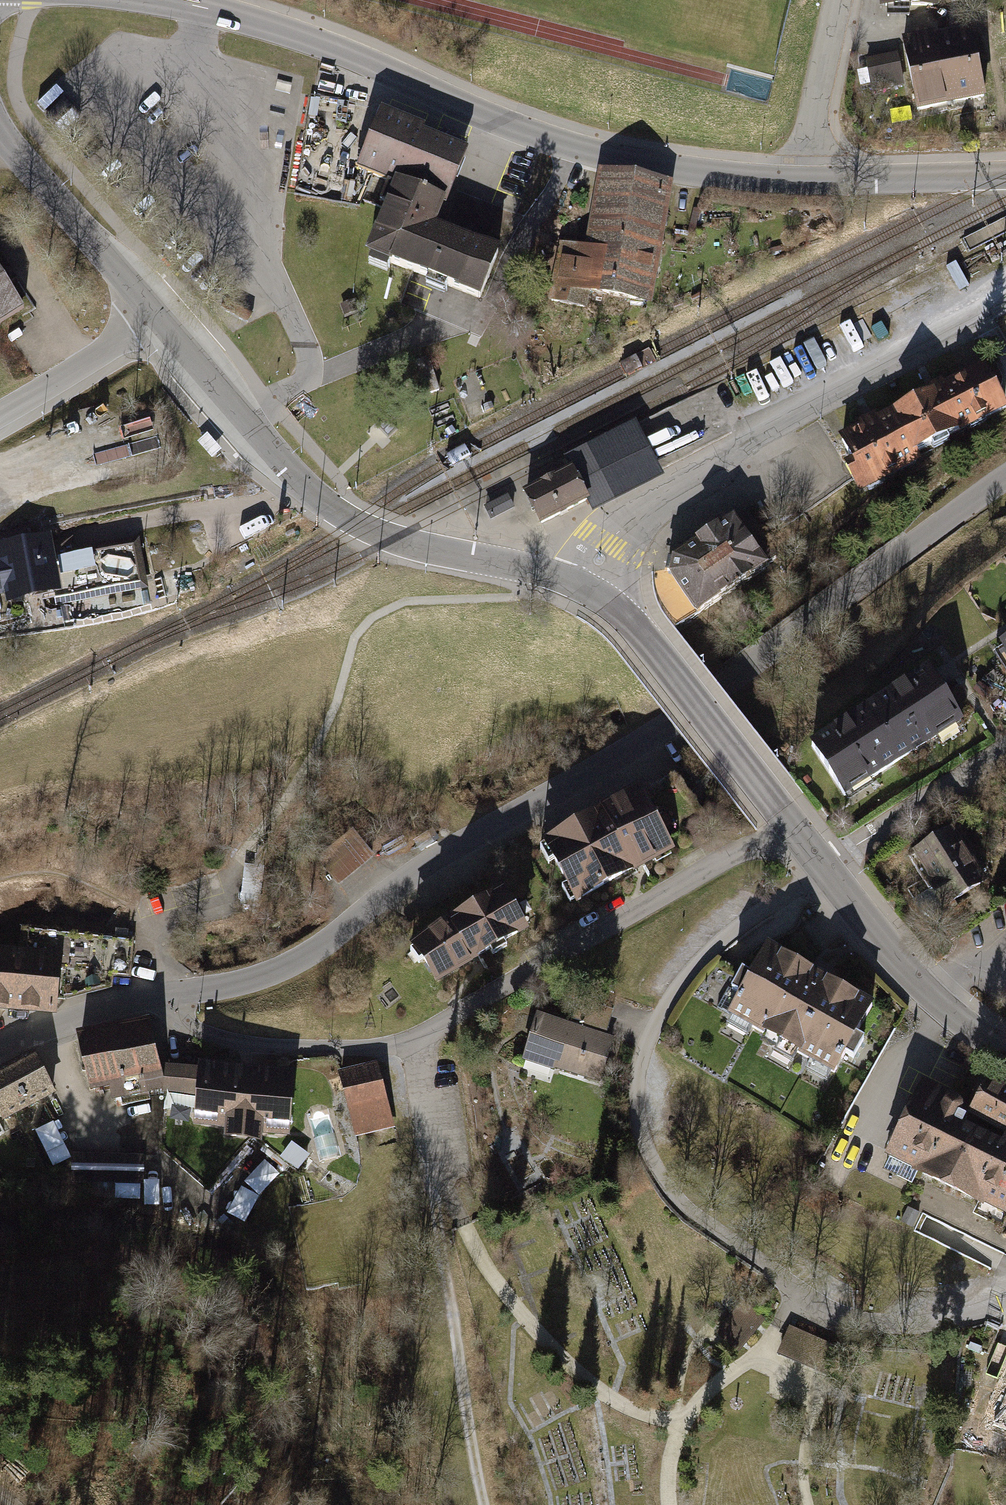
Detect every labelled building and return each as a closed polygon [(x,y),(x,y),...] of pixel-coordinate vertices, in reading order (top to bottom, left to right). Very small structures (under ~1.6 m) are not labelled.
[(983,96),(970,31),(938,38),(938,42),(950,103),(983,96)] [(938,42),(938,38),(935,38),(934,34),(903,40),(917,109),(950,103),(938,42)] [(896,56),(867,62),(872,90),(902,83),(896,56)] [(910,107),(891,110),(893,123),(913,120),(910,107)] [(389,181),(443,202),(462,155),(421,138),(424,131),(379,113),(357,168),(374,175),(389,181)] [(585,299),(645,310),(667,187),(594,175),(581,250),(556,246),(545,306),(583,313),(585,299)] [(367,252),(481,299),(499,256),(432,228),(443,202),(389,181),(377,208),(380,209),(366,244),(370,245),(367,252)] [(18,314),(3,290),(15,283),(0,259),(0,325),(18,314)] [(436,392),(424,359),(405,366),(417,399),(436,392)] [(975,363),(897,402),(922,452),(1000,413),(975,363)] [(909,459),(922,452),(897,402),(834,434),(847,461),(840,464),(834,467),(843,485),(850,499),(913,467),(909,459)] [(633,426),(564,460),(570,471),(559,476),(523,494),(540,528),(588,504),(589,507),(656,473),(633,426)] [(195,442),(210,459),(221,449),(206,432),(195,442)] [(492,523),(514,511),(508,500),(486,511),(492,523)] [(669,574),(695,615),(772,566),(740,516),(672,559),(669,574)] [(42,538),(0,545),(0,606),(52,597),(42,538)] [(134,586),(55,600),(56,607),(146,592),(137,542),(73,553),(71,542),(51,555),(52,562),(64,560),(66,573),(86,570),(84,558),(127,550),(134,586)] [(162,580),(150,581),(153,602),(164,600),(162,580)] [(992,648),(1005,670),(1005,639),(992,648)] [(932,679),(927,671),(806,748),(841,803),(962,726),(932,679)] [(635,792),(534,850),(568,909),(669,851),(639,799),(635,792)] [(949,833),(904,859),(924,891),(916,896),(929,918),(981,887),(949,833)] [(262,876),(243,874),(238,909),(258,912),(262,876)] [(502,892),(432,931),(401,956),(427,991),(460,966),(523,929),(502,892)] [(128,976),(130,944),(23,936),(21,955),(57,957),(54,1000),(64,1001),(65,995),(81,996),(112,989),(113,975),(128,976)] [(871,1005),(767,946),(750,976),(742,972),(732,989),(727,988),(717,1007),(833,1073),(845,1053),(853,1059),(864,1040),(856,1035),(871,1005)] [(0,953),(0,1010),(53,1013),(54,1000),(57,957),(21,955),(0,953)] [(611,1041),(538,1016),(527,1056),(600,1081),(611,1041)] [(149,1025),(80,1041),(93,1097),(110,1093),(114,1108),(140,1102),(139,1099),(165,1093),(149,1025)] [(37,1055),(0,1073),(0,1118),(55,1091),(37,1055)] [(373,1064),(334,1076),(353,1141),(392,1129),(373,1064)] [(289,1076),(188,1069),(187,1072),(166,1071),(165,1093),(164,1101),(197,1103),(195,1134),(225,1136),(225,1147),(264,1150),(264,1139),(285,1140),(289,1076)] [(991,1079),(971,1112),(1005,1132),(1005,1087),(991,1079)] [(921,1091),(891,1152),(919,1167),(917,1170),(980,1200),(982,1198),(1005,1209),(1005,1136),(1001,1145),(996,1143),(995,1141),(962,1125),(965,1117),(958,1113),(960,1110),(960,1104),(955,1100),(951,1100),(946,1102),(921,1091)] [(329,1111),(307,1117),(320,1161),(341,1155),(329,1111)] [(287,1146),(275,1161),(293,1175),(305,1159),(287,1146)] [(144,1155),(70,1154),(70,1182),(144,1184),(144,1155)] [(917,1215),(905,1209),(898,1225),(909,1230),(917,1215)] [(749,1308),(743,1303),(718,1333),(737,1349),(763,1319),(749,1308)] [(841,1350),(792,1327),(781,1352),(831,1372),(841,1350)] [(993,1425),(1005,1430),(1005,1392),(993,1425)]
